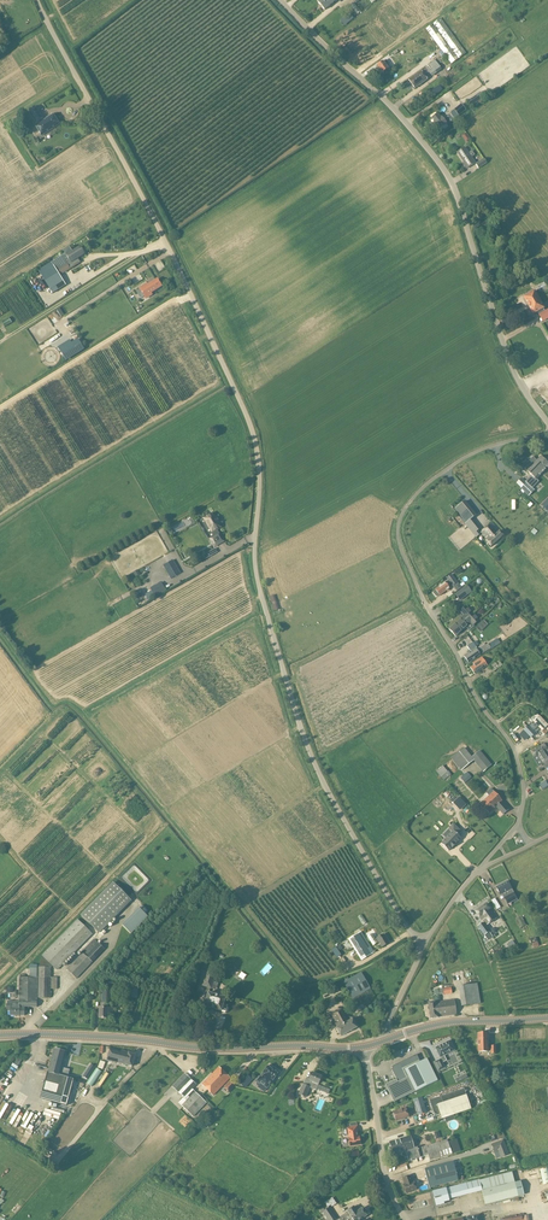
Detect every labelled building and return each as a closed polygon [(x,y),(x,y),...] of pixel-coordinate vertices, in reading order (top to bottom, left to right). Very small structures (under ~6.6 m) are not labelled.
[(327,2),(326,1),(321,6),(325,10),(337,0),(329,0),(327,2)] [(446,57),(451,64),(498,31),(482,9),(494,1),(494,0),(467,0),(404,45),(417,63),(416,64),(420,70),(432,61),(428,55),(439,47),(441,51),(437,53),(442,60),(446,57)] [(344,26),(349,22),(344,16),(340,20),(344,26)] [(382,73),(388,69),(395,64),(390,57),(384,62),(383,62),(377,66),(382,73)] [(426,69),(421,72),(409,81),(415,89),(427,80),(429,79),(428,77),(430,75),(432,77),(442,70),(435,61),(425,68),(426,69)] [(441,92),(434,83),(431,86),(438,94),(441,92)] [(470,98),(473,104),(482,100),(479,94),(470,98)] [(456,119),(456,118),(466,110),(461,104),(454,111),(446,118),(450,123),(456,119)] [(35,126),(42,136),(59,124),(53,115),(43,121),(42,119),(43,119),(36,109),(30,113),(36,123),(37,122),(38,124),(35,126)] [(431,119),(434,123),(433,124),(438,130),(447,123),(442,117),(441,118),(437,114),(431,119)] [(50,142),(39,147),(42,153),(53,148),(50,142)] [(457,153),(460,157),(468,168),(475,163),(471,157),(474,155),(472,152),(469,154),(467,152),(465,148),(457,153)] [(476,164),(478,168),(479,169),(487,164),(484,159),(476,164)] [(67,264),(71,262),(71,263),(84,255),(80,247),(67,256),(66,254),(51,263),(38,270),(53,293),(65,285),(60,276),(71,269),(67,264)] [(139,289),(146,299),(152,295),(151,293),(161,286),(158,281),(157,282),(156,281),(147,286),(146,285),(147,284),(139,289)] [(533,314),(537,312),(539,314),(545,311),(543,309),(544,308),(534,291),(523,298),(533,314)] [(4,327),(12,323),(9,317),(1,321),(4,327)] [(85,329),(89,337),(98,334),(94,325),(85,329)] [(77,352),(72,344),(60,351),(66,359),(77,352)] [(523,468),(531,475),(545,461),(540,457),(537,461),(534,459),(531,462),(530,461),(523,468)] [(531,475),(536,479),(529,486),(526,483),(521,488),(529,496),(542,482),(538,478),(547,468),(547,464),(545,461),(531,475)] [(480,529),(472,519),(476,515),(465,501),(455,509),(467,523),(464,525),(475,539),(480,535),(478,532),(480,529)] [(212,514),(204,519),(206,523),(205,524),(208,529),(209,528),(212,532),(213,532),(215,536),(210,539),(214,547),(224,541),(219,534),(216,530),(220,528),(220,526),(218,523),(219,522),(216,517),(215,518),(213,514),(212,514)] [(487,542),(491,547),(504,535),(500,530),(499,531),(492,523),(481,533),(482,535),(486,538),(488,541),(487,542)] [(173,561),(164,566),(171,578),(180,573),(173,561)] [(447,578),(456,591),(461,588),(452,574),(447,578)] [(162,582),(150,587),(152,590),(145,593),(148,599),(166,591),(162,582)] [(435,590),(436,591),(434,592),(434,594),(436,597),(437,597),(439,595),(440,596),(450,589),(445,583),(435,590)] [(472,593),(467,586),(455,595),(460,602),(472,593)] [(269,596),(274,611),(279,609),(275,594),(269,596)] [(449,629),(452,633),(474,614),(467,605),(460,611),(463,615),(460,618),(460,617),(457,617),(449,625),(449,627),(450,628),(449,629)] [(474,614),(452,633),(456,637),(471,623),(474,626),(480,621),(474,614)] [(484,644),(477,648),(473,642),(467,646),(470,650),(467,652),(468,654),(464,656),(469,663),(481,655),(485,652),(491,648),(491,649),(498,644),(496,640),(489,644),(488,644),(486,645),(484,644)] [(471,667),(470,667),(475,674),(488,666),(482,657),(473,663),(474,665),(471,667)] [(489,667),(492,672),(499,667),(495,662),(489,667)] [(533,722),(545,733),(546,734),(547,732),(547,724),(540,715),(533,722)] [(533,722),(531,719),(529,718),(524,723),(527,727),(520,734),(525,741),(530,736),(531,737),(532,737),(535,741),(541,737),(545,733),(533,722)] [(540,746),(547,758),(547,744),(546,745),(545,743),(540,746)] [(540,746),(532,751),(536,756),(538,755),(543,763),(546,767),(547,766),(547,758),(540,746)] [(461,770),(474,760),(483,772),(492,765),(480,750),(471,757),(464,748),(452,758),(461,770)] [(443,766),(436,772),(441,777),(448,772),(443,766)] [(468,773),(466,774),(461,779),(466,784),(473,778),(468,773)] [(542,790),(547,786),(547,785),(545,781),(539,785),(542,790)] [(489,813),(493,809),(500,817),(509,809),(502,801),(502,800),(500,798),(491,788),(486,793),(489,796),(480,803),(489,813)] [(442,793),(434,800),(439,806),(447,798),(442,793)] [(459,798),(454,803),(460,810),(465,805),(459,798)] [(442,842),(449,849),(453,846),(456,844),(455,843),(462,836),(459,834),(463,831),(455,822),(450,827),(453,831),(442,842)] [(516,892),(513,893),(511,890),(512,890),(507,882),(496,887),(501,895),(503,894),(508,904),(519,898),(516,892)] [(114,883),(81,916),(98,933),(131,900),(114,883)] [(496,909),(500,907),(495,898),(492,899),(496,909)] [(487,904),(476,912),(479,917),(481,919),(482,919),(485,923),(486,925),(490,922),(491,924),(491,926),(492,928),(495,929),(497,927),(498,925),(496,923),(494,922),(493,921),(497,918),(490,909),(487,904)] [(131,934),(148,917),(139,908),(122,925),(131,934)] [(520,925),(525,922),(521,916),(516,919),(517,921),(518,921),(520,925)] [(57,970),(92,934),(77,920),(42,955),(43,956),(39,967),(39,998),(50,998),(50,967),(53,965),(57,970)] [(493,937),(489,931),(485,926),(484,924),(483,923),(478,926),(484,935),(488,940),(493,937)] [(362,960),(371,955),(358,934),(346,941),(352,950),(354,948),(362,960)] [(376,943),(379,942),(382,947),(389,943),(384,934),(377,938),(377,939),(374,941),(376,943)] [(522,949),(532,946),(533,947),(539,946),(536,937),(521,942),(519,935),(516,936),(520,948),(521,947),(522,949)] [(82,952),(83,953),(67,969),(77,979),(105,949),(94,939),(82,952)] [(208,970),(202,986),(212,989),(217,973),(208,970)] [(343,982),(353,999),(371,988),(362,972),(343,982)] [(19,1005),(19,1007),(25,1007),(37,1007),(37,978),(26,978),(26,975),(25,974),(21,974),(20,975),(20,978),(19,978),(19,1005)] [(477,983),(459,986),(462,1006),(481,1003),(477,983)] [(444,995),(452,994),(452,987),(443,988),(439,989),(440,993),(438,989),(434,990),(436,995),(440,994),(440,995),(444,994),(444,995)] [(137,998),(138,989),(127,988),(126,997),(137,998)] [(101,1003),(101,1008),(100,1008),(99,1018),(107,1019),(108,1013),(113,1014),(113,1008),(108,1008),(109,1004),(109,990),(101,990),(101,1003)] [(222,1011),(226,1012),(228,1006),(223,1005),(225,998),(208,993),(204,1006),(222,1011)] [(438,1017),(456,1014),(454,1000),(436,1003),(436,1002),(429,1003),(431,1018),(438,1017)] [(19,1007),(19,1005),(7,1005),(7,1012),(7,1011),(11,1011),(11,1016),(20,1016),(24,1016),(24,1009),(25,1007),(19,1007)] [(336,1028),(341,1036),(357,1028),(353,1019),(352,1019),(352,1018),(351,1019),(350,1017),(349,1018),(345,1008),(330,1016),(336,1028)] [(478,1052),(488,1051),(491,1051),(492,1053),(496,1053),(496,1046),(491,1046),(491,1048),(488,1048),(488,1033),(478,1033),(478,1039),(477,1039),(476,1039),(476,1040),(475,1041),(475,1042),(476,1042),(476,1043),(477,1043),(477,1044),(478,1044),(478,1052)] [(450,1041),(450,1040),(449,1041),(444,1043),(441,1045),(436,1047),(435,1048),(436,1048),(440,1057),(440,1058),(441,1057),(442,1059),(441,1060),(440,1059),(434,1062),(438,1071),(445,1068),(442,1063),(446,1060),(444,1056),(454,1051),(454,1050),(450,1041)] [(110,1048),(107,1060),(131,1066),(134,1054),(110,1048)] [(54,1049),(48,1070),(61,1073),(67,1052),(54,1049)] [(385,1085),(394,1102),(437,1080),(427,1059),(420,1062),(416,1054),(394,1066),(392,1070),(396,1079),(385,1085)] [(272,1070),(273,1068),(273,1067),(270,1065),(269,1065),(257,1081),(267,1088),(278,1074),(272,1070)] [(202,1084),(213,1094),(229,1077),(219,1067),(202,1084)] [(97,1068),(87,1083),(91,1086),(101,1071),(97,1068)] [(61,1073),(48,1070),(42,1091),(63,1097),(68,1077),(61,1075),(61,1073)] [(316,1089),(318,1084),(322,1077),(312,1073),(310,1079),(306,1077),(303,1084),(299,1094),(306,1098),(310,1087),(316,1089)] [(172,1087),(183,1098),(178,1102),(193,1117),(207,1103),(193,1089),(197,1085),(185,1074),(172,1087)] [(244,1087),(252,1079),(247,1075),(240,1083),(244,1087)] [(230,1079),(223,1086),(230,1092),(236,1085),(230,1079)] [(442,1119),(454,1115),(471,1109),(464,1089),(429,1100),(435,1116),(440,1114),(442,1119)] [(427,1112),(422,1097),(413,1100),(418,1115),(427,1112)] [(410,1106),(406,1107),(393,1112),(396,1121),(409,1117),(407,1112),(411,1111),(410,1106)] [(345,1128),(347,1128),(350,1146),(361,1145),(360,1139),(359,1140),(357,1126),(356,1126),(356,1122),(344,1124),(345,1128)] [(393,1154),(406,1151),(414,1148),(410,1136),(390,1142),(393,1154)] [(414,1148),(417,1158),(428,1155),(429,1160),(452,1154),(448,1139),(421,1146),(414,1148)] [(503,1140),(493,1144),(495,1149),(498,1148),(502,1157),(509,1154),(503,1140)] [(414,1148),(406,1151),(409,1160),(417,1158),(414,1148)] [(453,1162),(425,1169),(429,1188),(458,1180),(453,1162)] [(403,1185),(406,1193),(417,1190),(414,1181),(412,1181),(410,1175),(403,1178),(405,1184),(403,1185)] [(486,1205),(519,1196),(515,1182),(482,1190),(486,1205)] [(446,1188),(432,1191),(434,1198),(436,1201),(435,1201),(436,1206),(437,1206),(442,1204),(444,1204),(444,1202),(448,1201),(449,1201),(449,1199),(462,1196),(459,1185),(446,1188)] [(331,1209),(338,1204),(334,1199),(327,1203),(331,1209)] [(354,1219),(360,1219),(367,1216),(362,1208),(357,1211),(354,1206),(348,1211),(354,1219)] [(323,1212),(328,1219),(333,1219),(336,1218),(329,1208),(323,1212)]
